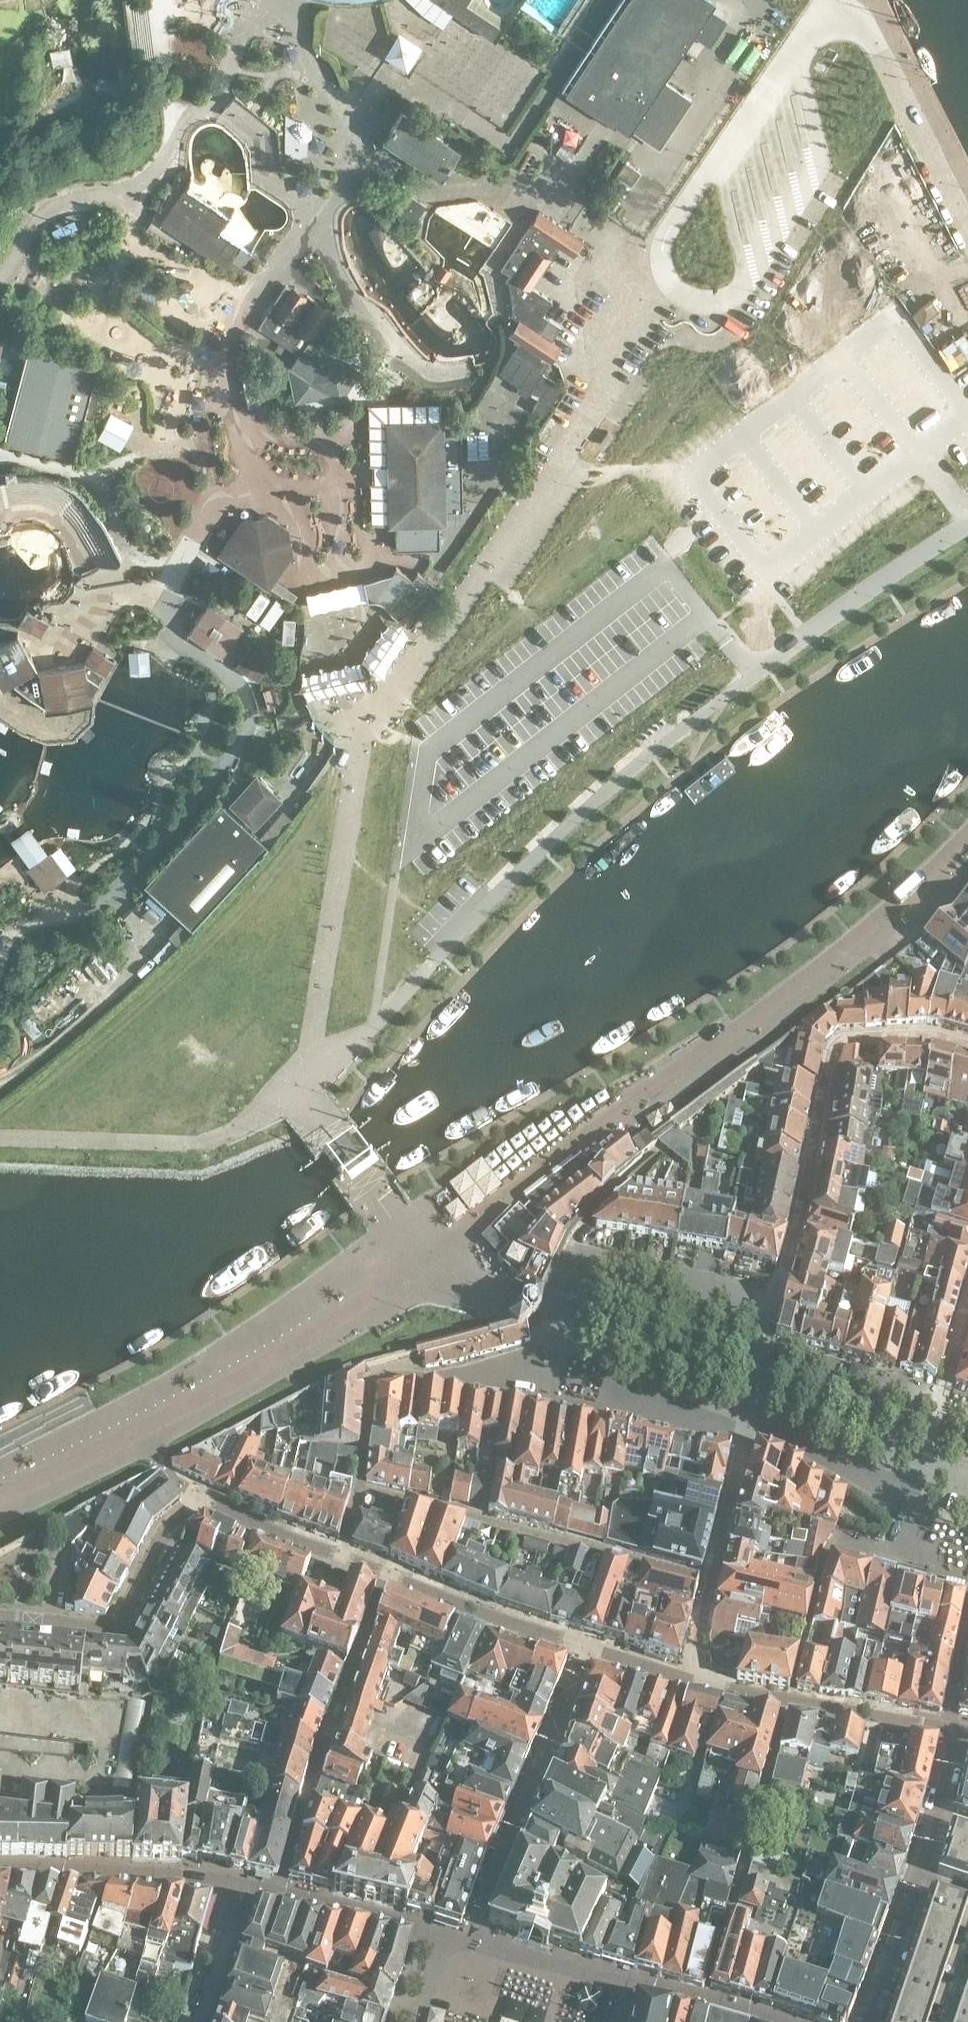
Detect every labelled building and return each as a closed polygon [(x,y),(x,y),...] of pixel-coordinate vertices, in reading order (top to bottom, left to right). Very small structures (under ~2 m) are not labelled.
[(495,39),(497,35),(508,20),(480,1),(480,0),(436,0),(495,39)] [(716,2),(714,0),(628,0),(566,92),(615,125),(616,123),(629,132),(632,128),(660,147),(692,99),(664,81),(716,2)] [(384,55),(407,70),(421,47),(398,33),(384,55)] [(459,151),(402,113),(386,137),(442,176),(459,151)] [(285,152),(296,159),(308,154),(308,139),(297,119),(285,114),(285,152)] [(639,171),(626,162),(617,174),(630,183),(639,171)] [(606,186),(616,194),(625,181),(615,174),(606,186)] [(173,204),(160,222),(236,274),(238,271),(241,273),(254,255),(220,232),(230,216),(189,188),(186,186),(173,205),(173,204)] [(458,238),(499,257),(512,230),(470,211),(458,238)] [(519,319),(520,318),(521,317),(554,338),(562,326),(544,314),(553,300),(532,286),(568,230),(540,211),(502,268),(510,274),(506,280),(510,282),(513,311),(511,315),(519,319)] [(943,276),(950,262),(933,253),(925,266),(943,276)] [(347,405),(367,374),(336,354),(335,356),(322,348),(339,320),(288,287),(261,329),(303,355),(296,366),(293,371),(300,407),(305,406),(318,403),(337,399),(347,405)] [(562,345),(520,318),(509,334),(520,342),(513,352),(499,372),(519,385),(517,389),(522,393),(526,395),(528,392),(539,399),(532,409),(539,413),(542,415),(562,385),(543,372),(550,361),(552,362),(562,345)] [(98,367),(28,349),(4,442),(73,460),(98,367)] [(97,436),(120,448),(133,423),(111,411),(97,436)] [(451,520),(447,520),(447,510),(463,509),(461,432),(445,433),(444,419),(385,420),(388,526),(395,525),(396,548),(440,547),(439,524),(443,524),(444,529),(452,527),(451,520)] [(613,434),(607,431),(605,435),(602,439),(600,442),(605,445),(613,434)] [(217,554),(269,590),(294,553),(289,527),(268,514),(242,518),(217,554)] [(412,624),(439,585),(418,570),(413,578),(396,566),(392,573),(363,580),(368,598),(375,598),(379,600),(382,602),(404,624),(407,625),(409,625),(412,624)] [(186,632),(221,656),(241,627),(207,603),(186,632)] [(267,604),(254,626),(265,633),(279,611),(267,604)] [(18,624),(39,637),(48,621),(27,609),(18,624)] [(282,611),(268,636),(279,643),(294,617),(282,611)] [(302,661),(303,632),(291,631),(290,661),(302,661)] [(99,682),(86,673),(84,662),(83,662),(37,669),(17,634),(0,643),(0,687),(1,690),(13,683),(44,705),(45,709),(91,702),(90,694),(99,682)] [(271,662),(251,646),(237,665),(258,680),(271,662)] [(84,662),(104,676),(114,661),(93,647),(83,662),(84,662)] [(291,800),(308,810),(331,771),(314,761),(291,800)] [(283,798),(256,773),(228,803),(255,828),(283,798)] [(144,882),(192,927),(267,845),(219,801),(144,882)] [(274,848),(283,853),(296,828),(288,823),(274,848)] [(19,853),(28,866),(47,852),(28,826),(9,840),(19,853)] [(49,850),(47,852),(28,866),(26,868),(42,890),(66,874),(49,850)] [(167,935),(179,924),(162,906),(150,918),(167,935)] [(926,942),(938,953),(947,960),(954,966),(963,973),(965,974),(967,967),(967,908),(926,942)] [(929,964),(938,953),(926,942),(924,941),(912,949),(929,964)] [(942,1026),(961,984),(960,983),(960,984),(950,981),(954,966),(947,960),(943,972),(941,981),(928,1023),(942,1026)] [(913,972),(912,961),(905,961),(904,967),(908,970),(908,975),(913,975),(913,972)] [(919,968),(915,967),(915,962),(915,961),(912,961),(913,972),(913,975),(912,982),(907,1024),(927,1023),(928,1023),(941,981),(918,976),(919,968)] [(962,1032),(967,1016),(967,967),(961,984),(942,1026),(944,1026),(944,1027),(962,1032)] [(864,993),(864,999),(865,1027),(886,1025),(889,981),(882,971),(874,977),(879,984),(880,990),(864,993)] [(907,1024),(912,982),(889,981),(886,1025),(901,1025),(907,1025),(907,1024)] [(865,1027),(864,999),(852,999),(852,1004),(838,1004),(838,1017),(839,1028),(852,1028),(865,1027)] [(839,1028),(838,1017),(824,1009),(806,1022),(800,1027),(825,1041),(837,1028),(839,1028)] [(817,1078),(825,1041),(800,1027),(790,1072),(817,1078)] [(41,1029),(28,1039),(40,1054),(52,1044),(41,1029)] [(881,1073),(899,1074),(908,1074),(906,1046),(876,1046),(876,1058),(872,1058),(872,1062),(859,1061),(859,1062),(857,1061),(859,1047),(849,1047),(847,1048),(845,1048),(844,1049),(838,1070),(882,1078),(881,1073)] [(926,1076),(930,1047),(906,1046),(908,1074),(926,1076)] [(946,1102),(957,1053),(930,1046),(930,1047),(926,1076),(924,1096),(946,1102)] [(759,1066),(771,1068),(774,1057),(771,1052),(756,1064),(759,1066)] [(957,1053),(946,1102),(967,1108),(967,1057),(957,1053)] [(882,1099),(887,1100),(882,1078),(838,1070),(834,1091),(882,1099)] [(906,1085),(908,1074),(899,1074),(896,1092),(904,1094),(906,1085)] [(809,1108),(814,1085),(779,1078),(765,1075),(763,1085),(777,1088),(774,1100),(809,1108)] [(913,1101),(916,1087),(906,1085),(904,1094),(903,1099),(913,1101)] [(756,1097),(758,1088),(747,1086),(745,1094),(756,1097)] [(879,1118),(882,1099),(834,1091),(831,1111),(874,1118),(874,1117),(879,1118)] [(921,1118),(923,1103),(913,1101),(903,1099),(901,1115),(921,1118)] [(809,1108),(774,1100),(774,1101),(769,1100),(766,1118),(805,1127),(805,1126),(809,1110),(808,1110),(809,1108)] [(741,1113),(743,1104),(729,1101),(727,1110),(736,1112),(741,1113)] [(732,1129),(736,1112),(727,1110),(723,1127),(732,1129)] [(873,1125),(874,1118),(831,1111),(829,1127),(851,1131),(862,1133),(863,1124),(873,1125)] [(931,1121),(942,1123),(943,1123),(944,1112),(937,1111),(932,1115),(931,1121)] [(801,1150),(806,1127),(805,1126),(805,1127),(766,1118),(759,1117),(754,1140),(759,1141),(764,1142),(765,1141),(801,1150)] [(737,1122),(735,1139),(748,1140),(751,1124),(737,1122)] [(933,1137),(943,1139),(946,1125),(935,1123),(933,1137)] [(869,1153),(873,1125),(863,1124),(862,1133),(851,1131),(829,1127),(826,1149),(864,1156),(865,1153),(869,1153)] [(688,1165),(691,1144),(675,1129),(659,1142),(688,1165)] [(726,1153),(731,1134),(722,1132),(718,1151),(726,1153)] [(632,1146),(638,1156),(640,1155),(654,1145),(650,1140),(647,1135),(646,1134),(631,1145),(632,1146)] [(514,1158),(523,1167),(545,1144),(535,1135),(514,1158)] [(582,1218),(604,1193),(603,1192),(614,1177),(613,1176),(638,1156),(632,1146),(627,1150),(617,1137),(576,1168),(582,1176),(535,1212),(537,1214),(540,1217),(564,1239),(577,1224),(582,1218)] [(952,1140),(944,1166),(956,1170),(967,1174),(967,1145),(952,1140)] [(796,1170),(801,1151),(801,1150),(765,1141),(764,1142),(759,1141),(754,1161),(763,1163),(796,1170)] [(695,1159),(705,1161),(707,1149),(697,1147),(695,1159)] [(862,1172),(864,1156),(826,1149),(824,1149),(821,1167),(868,1176),(868,1174),(862,1172)] [(894,1162),(895,1152),(882,1151),(881,1161),(894,1162)] [(794,1191),(798,1170),(796,1170),(763,1163),(759,1183),(794,1191)] [(865,1190),(868,1176),(821,1167),(818,1181),(817,1189),(858,1197),(873,1200),(875,1192),(865,1190)] [(750,1181),(752,1173),(740,1170),(738,1179),(750,1181)] [(919,1186),(922,1174),(910,1170),(907,1183),(919,1186)] [(956,1170),(948,1195),(958,1198),(967,1201),(967,1174),(956,1170)] [(938,1192),(942,1180),(922,1174),(919,1186),(938,1192)] [(726,1250),(734,1216),(736,1207),(717,1203),(720,1177),(704,1175),(701,1196),(707,1197),(707,1201),(704,1200),(699,1221),(704,1222),(698,1246),(726,1251),(726,1250)] [(472,1187),(478,1196),(493,1187),(487,1178),(472,1187)] [(789,1211),(794,1191),(759,1183),(750,1181),(738,1179),(736,1187),(748,1190),(746,1201),(755,1203),(789,1211)] [(635,1224),(642,1186),(631,1184),(619,1200),(617,1200),(596,1227),(628,1233),(630,1224),(635,1224)] [(660,1207),(663,1190),(642,1186),(635,1224),(630,1224),(628,1233),(651,1237),(657,1206),(660,1207)] [(876,1188),(874,1201),(889,1204),(891,1191),(876,1188)] [(854,1216),(858,1197),(817,1189),(813,1207),(854,1216)] [(676,1242),(685,1197),(686,1193),(665,1190),(664,1190),(663,1190),(660,1207),(657,1206),(651,1237),(676,1242)] [(958,1198),(948,1195),(938,1192),(931,1213),(928,1212),(929,1206),(917,1202),(914,1210),(913,1214),(924,1217),(926,1217),(929,1218),(936,1220),(937,1219),(951,1224),(952,1224),(967,1229),(967,1201),(958,1198)] [(699,1221),(704,1200),(707,1201),(707,1197),(701,1196),(700,1200),(685,1197),(676,1242),(677,1242),(677,1243),(698,1246),(704,1222),(699,1221)] [(917,1202),(904,1199),(902,1206),(914,1210),(917,1202)] [(785,1233),(789,1211),(755,1203),(753,1211),(750,1225),(785,1233)] [(743,1255),(750,1225),(753,1211),(736,1207),(734,1216),(726,1250),(743,1255)] [(848,1237),(854,1216),(813,1207),(807,1229),(848,1237)] [(564,1239),(540,1217),(537,1214),(513,1243),(521,1249),(519,1252),(520,1252),(508,1277),(518,1281),(516,1284),(534,1293),(535,1293),(546,1273),(546,1272),(548,1267),(552,1269),(564,1239)] [(952,1224),(951,1224),(937,1219),(936,1220),(929,1218),(926,1217),(924,1217),(922,1227),(928,1229),(926,1236),(930,1237),(948,1242),(947,1244),(967,1250),(967,1229),(952,1224)] [(785,1233),(750,1225),(743,1255),(776,1265),(785,1233)] [(900,1245),(904,1229),(896,1227),(892,1243),(900,1245)] [(848,1258),(852,1241),(848,1239),(848,1237),(807,1229),(806,1228),(801,1247),(848,1258)] [(967,1261),(967,1250),(947,1244),(948,1242),(930,1237),(923,1270),(927,1272),(940,1275),(962,1281),(967,1261)] [(844,1273),(848,1258),(801,1247),(798,1261),(828,1269),(844,1273)] [(874,1265),(890,1269),(893,1266),(897,1251),(885,1248),(878,1247),(874,1265)] [(912,1262),(915,1251),(903,1248),(901,1259),(912,1262)] [(836,1285),(824,1281),(828,1269),(798,1261),(790,1283),(822,1292),(833,1294),(836,1285)] [(962,1281),(940,1275),(927,1272),(924,1281),(937,1285),(932,1309),(952,1315),(962,1281)] [(535,1293),(534,1293),(517,1313),(508,1325),(512,1329),(513,1328),(513,1324),(517,1319),(526,1328),(530,1324),(541,1313),(544,1298),(544,1292),(553,1275),(546,1273),(535,1293)] [(873,1362),(889,1301),(892,1289),(874,1284),(877,1276),(865,1273),(860,1293),(851,1326),(852,1326),(844,1354),(873,1362)] [(922,1292),(922,1280),(901,1279),(901,1291),(922,1292)] [(822,1292),(790,1283),(789,1283),(782,1311),(806,1317),(814,1319),(822,1292)] [(851,1326),(860,1293),(845,1290),(836,1322),(829,1350),(844,1354),(852,1326),(851,1326)] [(829,1350),(836,1322),(822,1318),(826,1306),(829,1306),(833,1294),(822,1292),(814,1319),(806,1317),(800,1343),(800,1344),(829,1350)] [(895,1365),(906,1321),(910,1306),(889,1301),(873,1362),(893,1367),(893,1368),(894,1368),(895,1365)] [(946,1336),(952,1316),(952,1315),(932,1309),(930,1309),(928,1314),(914,1309),(911,1324),(919,1326),(924,1328),(924,1330),(946,1336)] [(800,1343),(806,1317),(782,1311),(776,1337),(800,1343)] [(530,1341),(526,1328),(517,1319),(513,1324),(513,1328),(512,1329),(510,1331),(507,1331),(498,1333),(502,1350),(530,1341)] [(944,1344),(946,1337),(946,1336),(924,1330),(921,1342),(921,1343),(914,1373),(935,1378),(940,1363),(945,1364),(950,1346),(944,1344)] [(502,1350),(498,1333),(477,1339),(480,1355),(502,1350)] [(480,1355),(477,1339),(462,1343),(465,1362),(480,1355)] [(914,1373),(921,1343),(921,1342),(907,1339),(899,1369),(914,1373)] [(955,1384),(964,1387),(967,1388),(967,1341),(955,1384)] [(465,1362),(462,1343),(423,1351),(427,1368),(465,1362)] [(362,1401),(365,1368),(319,1387),(318,1396),(362,1401)] [(401,1411),(404,1384),(378,1387),(375,1406),(401,1411)] [(415,1440),(417,1428),(423,1386),(404,1384),(401,1411),(398,1428),(412,1428),(411,1434),(407,1434),(407,1439),(415,1440)] [(437,1432),(444,1389),(444,1388),(423,1386),(417,1428),(437,1432)] [(460,1435),(464,1393),(444,1389),(437,1432),(460,1435)] [(477,1451),(481,1430),(487,1397),(479,1396),(464,1393),(460,1435),(458,1448),(477,1451)] [(360,1423),(362,1401),(318,1396),(316,1419),(360,1423)] [(496,1447),(504,1400),(490,1398),(487,1397),(481,1430),(490,1432),(487,1446),(496,1447)] [(514,1471),(525,1404),(504,1400),(496,1447),(495,1451),(505,1453),(502,1469),(514,1471)] [(288,1414),(287,1404),(271,1412),(272,1416),(288,1414)] [(540,1479),(542,1470),(552,1410),(525,1404),(514,1471),(511,1489),(513,1489),(528,1493),(530,1477),(540,1479)] [(397,1437),(398,1428),(401,1411),(375,1406),(372,1433),(397,1437)] [(559,1474),(570,1414),(552,1410),(542,1470),(559,1474)] [(274,1423),(272,1416),(271,1412),(260,1418),(260,1435),(278,1431),(276,1427),(274,1423)] [(289,1422),(288,1414),(272,1416),(274,1423),(289,1422)] [(580,1484),(582,1471),(592,1418),(572,1415),(570,1414),(559,1474),(558,1478),(574,1479),(574,1483),(580,1484)] [(603,1475),(603,1472),(612,1422),(593,1418),(592,1418),(582,1471),(603,1475)] [(359,1446),(360,1423),(316,1419),(314,1441),(359,1446)] [(290,1429),(289,1422),(274,1423),(276,1427),(278,1431),(290,1429)] [(624,1470),(632,1426),(612,1422),(603,1472),(623,1476),(624,1470)] [(642,1473),(649,1431),(632,1427),(632,1426),(624,1470),(642,1473)] [(660,1470),(662,1459),(666,1435),(649,1431),(642,1473),(642,1476),(658,1480),(660,1470)] [(405,1438),(397,1437),(372,1433),(372,1435),(369,1455),(387,1458),(390,1458),(389,1462),(399,1464),(402,1453),(403,1453),(405,1438)] [(666,1435),(662,1459),(660,1470),(668,1472),(670,1461),(680,1464),(697,1468),(702,1444),(673,1436),(673,1437),(666,1435)] [(238,1497),(255,1454),(260,1441),(243,1438),(225,1466),(213,1486),(225,1492),(238,1497)] [(721,1495),(727,1467),(732,1441),(717,1438),(715,1447),(702,1444),(697,1468),(680,1464),(678,1473),(675,1483),(721,1495)] [(775,1482),(779,1469),(784,1452),(757,1442),(747,1474),(773,1482),(775,1482)] [(278,1517),(297,1524),(314,1475),(315,1476),(316,1471),(313,1470),(314,1466),(316,1466),(320,1446),(309,1444),(304,1471),(294,1468),(291,1480),(279,1514),(278,1517)] [(335,1457),(337,1448),(320,1446),(316,1466),(319,1467),(318,1471),(316,1471),(315,1476),(314,1475),(297,1524),(316,1530),(331,1482),(329,1481),(332,1470),(333,1470),(335,1457)] [(356,1460),(357,1450),(337,1448),(335,1457),(356,1460)] [(408,1493),(409,1489),(412,1466),(414,1451),(408,1450),(407,1455),(404,1454),(404,1453),(403,1453),(402,1453),(399,1464),(389,1462),(390,1458),(387,1458),(385,1472),(390,1473),(388,1488),(408,1493)] [(213,1486),(225,1466),(196,1453),(171,1466),(213,1486)] [(795,1498),(801,1470),(803,1462),(787,1453),(782,1470),(779,1469),(775,1482),(779,1484),(777,1493),(795,1498)] [(260,1507),(273,1469),(271,1468),(264,1466),(267,1458),(255,1454),(238,1497),(260,1507)] [(278,1475),(279,1474),(284,1457),(273,1454),(271,1468),(273,1469),(260,1507),(279,1514),(291,1480),(278,1475)] [(385,1472),(387,1458),(369,1455),(366,1482),(388,1488),(390,1473),(385,1472)] [(427,1493),(431,1469),(412,1466),(409,1489),(427,1493)] [(514,1471),(502,1469),(496,1469),(494,1480),(489,1509),(488,1513),(507,1517),(508,1517),(513,1489),(511,1489),(514,1471)] [(674,1508),(715,1519),(721,1497),(721,1495),(675,1483),(678,1473),(668,1472),(660,1470),(658,1480),(662,1481),(662,1483),(657,1504),(674,1508)] [(812,1519),(821,1479),(801,1470),(795,1498),(777,1493),(775,1499),(772,1513),(771,1514),(792,1521),(794,1514),(812,1519)] [(468,1505),(471,1485),(473,1476),(453,1473),(448,1501),(468,1505)] [(181,1501),(161,1477),(158,1474),(136,1485),(142,1493),(132,1513),(132,1514),(153,1524),(181,1501)] [(775,1499),(777,1493),(779,1484),(775,1482),(773,1482),(747,1474),(745,1483),(743,1489),(744,1489),(743,1490),(775,1499)] [(489,1509),(494,1480),(473,1476),(471,1485),(468,1505),(489,1509)] [(838,1525),(847,1491),(821,1479),(812,1519),(837,1525),(838,1525)] [(339,1539),(352,1487),(331,1482),(316,1530),(339,1539)] [(533,1494),(528,1493),(513,1489),(508,1517),(527,1522),(533,1494)] [(772,1513),(775,1499),(743,1490),(736,1514),(761,1520),(764,1521),(766,1512),(772,1513)] [(551,1529),(557,1499),(533,1494),(527,1522),(551,1529)] [(394,1514),(399,1502),(379,1498),(376,1508),(394,1514)] [(565,1533),(571,1503),(557,1499),(551,1529),(565,1533)] [(651,1525),(656,1507),(657,1504),(620,1500),(611,1507),(609,1516),(605,1544),(655,1558),(663,1529),(651,1525)] [(412,1567),(430,1512),(405,1503),(398,1524),(388,1556),(391,1557),(412,1567)] [(591,1524),(594,1510),(579,1505),(571,1503),(565,1533),(582,1537),(586,1523),(591,1524)] [(702,1566),(715,1519),(674,1508),(657,1504),(656,1507),(651,1525),(663,1529),(655,1558),(695,1569),(702,1566)] [(151,1525),(153,1524),(132,1514),(132,1513),(118,1506),(103,1536),(137,1554),(151,1525)] [(605,1544),(609,1516),(597,1513),(597,1511),(594,1510),(591,1524),(586,1523),(582,1537),(605,1544)] [(454,1550),(454,1549),(465,1522),(435,1513),(430,1512),(412,1567),(416,1569),(443,1581),(454,1550)] [(72,1546),(89,1529),(81,1513),(63,1523),(72,1546)] [(760,1524),(761,1520),(736,1514),(729,1547),(730,1547),(756,1552),(765,1553),(768,1540),(770,1532),(759,1529),(760,1524)] [(388,1556),(398,1524),(371,1515),(370,1519),(360,1516),(353,1544),(388,1556)] [(236,1530),(211,1518),(203,1516),(186,1529),(202,1536),(196,1550),(199,1551),(200,1550),(210,1556),(218,1538),(231,1544),(236,1530)] [(828,1541),(836,1530),(837,1525),(812,1519),(806,1546),(803,1561),(817,1563),(818,1559),(821,1550),(828,1541)] [(478,1536),(482,1525),(469,1520),(465,1532),(478,1536)] [(238,1569),(251,1537),(236,1530),(231,1544),(223,1562),(238,1569)] [(137,1554),(103,1536),(102,1536),(93,1555),(128,1572),(137,1554)] [(253,1576),(266,1543),(251,1537),(238,1569),(247,1574),(253,1576)] [(533,1553),(536,1543),(524,1539),(521,1549),(533,1553)] [(267,1581),(281,1548),(266,1543),(253,1576),(267,1581)] [(443,1581),(469,1592),(483,1555),(487,1556),(492,1544),(490,1543),(485,1545),(483,1549),(468,1544),(465,1553),(454,1549),(454,1550),(443,1581)] [(545,1557),(548,1546),(536,1543),(533,1553),(545,1557)] [(803,1561),(806,1546),(799,1545),(796,1559),(803,1561)] [(565,1562),(568,1552),(553,1547),(550,1558),(565,1562)] [(747,1580),(752,1563),(750,1563),(752,1556),(755,1557),(756,1552),(730,1547),(724,1573),(723,1573),(723,1574),(747,1580)] [(282,1587),(296,1554),(281,1548),(267,1581),(282,1587)] [(128,1572),(93,1555),(86,1549),(75,1572),(81,1574),(118,1591),(128,1572)] [(217,1569),(176,1549),(166,1569),(196,1584),(201,1573),(212,1579),(217,1569)] [(572,1578),(584,1581),(591,1557),(586,1556),(569,1551),(569,1552),(568,1552),(565,1562),(562,1574),(572,1578)] [(842,1610),(845,1593),(863,1598),(871,1570),(872,1565),(832,1552),(821,1586),(818,1603),(842,1610)] [(299,1588),(310,1560),(296,1554),(282,1587),(297,1593),(299,1588)] [(495,1602),(506,1571),(491,1564),(491,1562),(488,1557),(487,1556),(483,1555),(469,1592),(495,1603),(495,1602)] [(583,1631),(604,1638),(624,1565),(604,1561),(591,1557),(584,1581),(572,1578),(568,1593),(573,1595),(591,1600),(583,1631)] [(775,1588),(785,1591),(790,1571),(774,1567),(768,1566),(763,1565),(752,1563),(747,1580),(723,1574),(718,1599),(762,1611),(771,1613),(775,1588)] [(624,1644),(635,1596),(642,1569),(624,1565),(604,1638),(623,1644),(624,1644)] [(196,1584),(166,1569),(157,1588),(186,1603),(191,1593),(202,1598),(207,1589),(196,1584)] [(521,1611),(534,1570),(531,1569),(526,1571),(524,1580),(512,1577),(513,1575),(508,1573),(509,1572),(506,1571),(495,1602),(521,1611)] [(694,1611),(700,1584),(642,1569),(635,1596),(649,1599),(694,1611)] [(549,1620),(557,1590),(562,1574),(560,1574),(555,1590),(539,1586),(543,1576),(540,1571),(534,1570),(521,1611),(549,1621),(549,1620)] [(883,1637),(897,1578),(871,1570),(863,1598),(845,1593),(842,1610),(842,1615),(840,1628),(845,1629),(845,1628),(883,1637)] [(804,1621),(814,1577),(790,1571),(785,1591),(775,1588),(771,1613),(781,1615),(804,1621)] [(118,1591),(81,1574),(73,1592),(77,1592),(74,1611),(107,1615),(110,1609),(118,1591)] [(564,1625),(573,1595),(568,1593),(572,1578),(562,1574),(557,1590),(549,1620),(564,1625)] [(358,1635),(370,1600),(375,1586),(350,1576),(339,1604),(331,1624),(317,1619),(306,1646),(347,1661),(358,1635)] [(910,1646),(915,1623),(922,1586),(897,1578),(883,1637),(910,1646)] [(935,1627),(942,1590),(926,1586),(926,1587),(922,1586),(915,1623),(935,1627)] [(197,1608),(186,1603),(157,1588),(146,1608),(148,1608),(187,1627),(197,1608)] [(331,1624),(339,1604),(299,1588),(297,1593),(292,1604),(281,1638),(306,1646),(317,1619),(331,1624)] [(951,1656),(958,1621),(964,1596),(942,1590),(935,1627),(931,1650),(931,1651),(950,1656),(951,1656)] [(414,1640),(427,1609),(388,1592),(377,1624),(378,1624),(401,1634),(414,1640)] [(583,1631),(591,1600),(573,1595),(564,1625),(583,1631)] [(225,1630),(234,1609),(204,1596),(195,1617),(225,1630)] [(676,1666),(681,1667),(688,1635),(648,1623),(653,1605),(648,1604),(649,1599),(635,1596),(624,1644),(645,1651),(644,1655),(665,1663),(665,1662),(676,1666)] [(694,1611),(649,1599),(648,1604),(653,1605),(648,1623),(688,1635),(694,1611)] [(756,1633),(760,1618),(762,1611),(718,1599),(710,1643),(711,1650),(726,1649),(729,1638),(734,1639),(735,1637),(748,1640),(747,1643),(748,1643),(747,1645),(752,1646),(756,1633)] [(829,1625),(832,1613),(842,1615),(842,1610),(818,1603),(813,1621),(825,1624),(829,1625)] [(148,1608),(138,1627),(168,1642),(174,1630),(185,1636),(189,1628),(187,1627),(148,1608)] [(440,1651),(453,1620),(427,1609),(414,1640),(440,1651)] [(766,1635),(769,1620),(760,1618),(756,1633),(766,1635)] [(461,1688),(467,1675),(485,1633),(453,1620),(440,1651),(432,1669),(443,1673),(441,1679),(461,1687),(461,1688)] [(405,1654),(395,1650),(401,1634),(378,1624),(367,1654),(391,1662),(389,1669),(399,1672),(402,1663),(405,1654)] [(836,1627),(829,1625),(825,1624),(820,1644),(831,1646),(836,1627)] [(201,1634),(217,1642),(221,1633),(205,1625),(201,1634)] [(180,1648),(168,1642),(138,1627),(129,1646),(139,1663),(147,1682),(158,1662),(170,1668),(180,1648)] [(844,1696),(851,1665),(853,1655),(854,1651),(840,1648),(845,1629),(840,1628),(836,1627),(831,1646),(828,1655),(819,1692),(843,1695),(843,1696),(844,1696)] [(237,1649),(242,1633),(229,1629),(220,1659),(221,1660),(240,1665),(272,1675),(273,1675),(277,1661),(237,1649)] [(36,1636),(0,1632),(0,1683),(23,1686),(31,1686),(36,1636)] [(564,1661),(539,1652),(485,1633),(467,1675),(503,1690),(508,1675),(527,1682),(530,1676),(555,1686),(555,1685),(555,1686),(564,1661)] [(81,1674),(85,1641),(36,1636),(31,1686),(80,1692),(80,1687),(81,1674)] [(103,1676),(106,1643),(85,1641),(81,1674),(80,1687),(89,1688),(90,1675),(103,1676)] [(863,1699),(870,1667),(875,1647),(875,1645),(856,1641),(854,1651),(853,1655),(863,1657),(860,1666),(852,1665),(851,1665),(844,1696),(863,1699)] [(137,1685),(139,1663),(129,1646),(106,1643),(103,1676),(123,1678),(123,1683),(137,1685)] [(763,1684),(772,1648),(752,1646),(747,1645),(737,1680),(763,1684)] [(919,1710),(931,1651),(931,1650),(910,1646),(907,1664),(898,1706),(918,1709),(919,1710)] [(211,1664),(215,1652),(204,1647),(199,1658),(211,1664)] [(789,1688),(799,1651),(772,1648),(763,1684),(789,1688)] [(819,1692),(828,1655),(805,1650),(796,1689),(819,1692)] [(946,1679),(950,1656),(931,1651),(919,1710),(939,1714),(946,1679)] [(379,1701),(389,1669),(391,1662),(367,1654),(353,1694),(379,1701)] [(334,1692),(344,1667),(316,1656),(311,1668),(301,1664),(295,1681),(334,1692)] [(237,1675),(240,1665),(221,1660),(218,1670),(237,1675)] [(898,1706),(907,1664),(891,1660),(889,1671),(870,1667),(863,1699),(898,1706)] [(405,1674),(409,1666),(402,1663),(399,1672),(405,1674)] [(619,1698),(627,1677),(616,1673),(617,1670),(599,1664),(597,1668),(591,1666),(585,1685),(619,1698)] [(326,1713),(334,1692),(295,1681),(273,1675),(272,1675),(269,1684),(283,1689),(280,1700),(291,1703),(326,1713)] [(416,1689),(419,1680),(406,1675),(403,1684),(416,1689)] [(544,1714),(501,1694),(503,1690),(467,1675),(461,1688),(461,1687),(459,1692),(478,1700),(467,1726),(472,1728),(527,1751),(544,1714)] [(544,1714),(554,1688),(555,1686),(530,1676),(527,1682),(508,1675),(503,1690),(501,1694),(544,1714)] [(965,1675),(959,1715),(967,1717),(967,1675),(965,1675)] [(633,1725),(635,1719),(648,1683),(627,1677),(619,1698),(612,1717),(633,1725)] [(162,1681),(159,1699),(192,1705),(195,1687),(162,1681)] [(654,1737),(670,1690),(648,1683),(635,1719),(643,1722),(639,1736),(652,1741),(654,1737)] [(612,1717),(619,1698),(585,1685),(584,1687),(576,1710),(630,1732),(639,1736),(643,1722),(635,1719),(633,1725),(612,1717)] [(143,1703),(31,1690),(31,1686),(23,1686),(22,1689),(0,1687),(0,1774),(129,1790),(143,1703)] [(660,1770),(687,1695),(670,1690),(654,1737),(652,1741),(645,1760),(641,1769),(658,1774),(660,1770)] [(467,1726),(478,1700),(459,1692),(448,1718),(467,1726)] [(705,1755),(722,1701),(688,1693),(687,1695),(660,1770),(658,1774),(653,1789),(689,1802),(698,1775),(705,1755)] [(363,1751),(379,1701),(353,1694),(336,1740),(363,1751)] [(402,1702),(419,1708),(422,1701),(410,1696),(402,1702)] [(751,1812),(778,1714),(755,1711),(756,1709),(722,1701),(705,1755),(738,1765),(734,1778),(735,1778),(727,1805),(751,1812)] [(326,1713),(291,1703),(280,1732),(315,1741),(326,1713)] [(248,1709),(231,1704),(228,1716),(244,1720),(248,1709)] [(621,1754),(630,1732),(576,1710),(569,1733),(621,1754)] [(810,1755),(811,1748),(818,1721),(818,1720),(787,1714),(778,1749),(810,1755)] [(858,1757),(863,1729),(835,1724),(818,1721),(811,1748),(829,1751),(858,1757)] [(455,1769),(464,1749),(469,1736),(450,1724),(436,1758),(451,1765),(446,1776),(442,1787),(502,1810),(510,1793),(510,1792),(455,1769)] [(315,1741),(280,1732),(268,1728),(263,1746),(278,1750),(277,1757),(309,1765),(315,1741)] [(527,1751),(472,1728),(469,1736),(464,1749),(519,1772),(527,1751)] [(560,1756),(631,1783),(637,1767),(627,1763),(629,1757),(621,1754),(569,1733),(568,1734),(569,1734),(560,1756)] [(925,1792),(937,1739),(910,1735),(906,1756),(881,1754),(874,1778),(925,1792)] [(373,1755),(363,1751),(336,1740),(336,1741),(337,1741),(330,1759),(363,1771),(366,1772),(373,1755)] [(827,1761),(829,1751),(811,1748),(810,1755),(809,1758),(827,1761)] [(519,1772),(464,1749),(455,1769),(510,1792),(518,1774),(519,1772)] [(641,1769),(645,1760),(630,1754),(629,1757),(627,1763),(637,1767),(641,1769)] [(643,1816),(653,1789),(658,1774),(641,1769),(637,1767),(631,1783),(560,1756),(553,1774),(643,1816)] [(197,1861),(213,1773),(216,1761),(197,1757),(192,1787),(181,1858),(197,1861)] [(296,1811),(300,1796),(309,1765),(277,1757),(275,1764),(269,1784),(264,1804),(259,1824),(247,1871),(278,1878),(296,1811)] [(812,1770),(824,1773),(827,1761),(809,1758),(807,1766),(805,1773),(811,1774),(812,1770)] [(363,1771),(330,1759),(322,1779),(355,1792),(363,1771)] [(967,1760),(955,1813),(967,1817),(967,1759),(967,1760)] [(254,1780),(269,1784),(275,1764),(259,1760),(258,1766),(254,1780)] [(809,1782),(811,1774),(805,1773),(807,1766),(776,1760),(772,1774),(809,1782)] [(247,1804),(254,1780),(213,1773),(197,1861),(229,1867),(244,1816),(247,1804)] [(425,1804),(435,1778),(422,1773),(412,1799),(413,1800),(425,1804)] [(502,1810),(442,1787),(446,1776),(437,1773),(435,1778),(425,1804),(434,1808),(493,1831),(502,1810)] [(643,1816),(553,1774),(553,1775),(544,1796),(635,1840),(638,1842),(644,1830),(641,1829),(647,1817),(643,1816)] [(809,1782),(772,1774),(769,1786),(807,1794),(809,1782)] [(708,1801),(714,1780),(700,1776),(694,1798),(708,1801)] [(868,1799),(868,1797),(920,1812),(925,1792),(874,1778),(873,1781),(857,1777),(856,1783),(846,1781),(844,1794),(868,1799)] [(332,1891),(364,1818),(371,1802),(354,1796),(355,1792),(322,1779),(316,1795),(336,1803),(333,1810),(339,1812),(327,1843),(312,1886),(311,1886),(332,1891)] [(181,1858),(192,1787),(152,1782),(151,1793),(137,1792),(135,1822),(132,1856),(132,1858),(181,1859),(181,1858)] [(135,1822),(123,1822),(123,1812),(85,1812),(85,1821),(73,1821),(76,1792),(22,1784),(19,1813),(0,1812),(0,1856),(66,1856),(132,1856),(135,1822)] [(327,1843),(339,1812),(333,1810),(336,1803),(316,1795),(312,1804),(309,1815),(308,1815),(305,1823),(306,1823),(303,1835),(327,1843)] [(616,1879),(635,1840),(544,1796),(543,1797),(530,1824),(558,1839),(554,1848),(585,1864),(616,1879)] [(868,1799),(863,1817),(862,1820),(913,1835),(920,1812),(868,1797),(868,1799)] [(404,1908),(419,1874),(412,1871),(423,1839),(443,1846),(445,1839),(426,1832),(434,1808),(425,1804),(413,1800),(404,1821),(392,1815),(386,1830),(364,1818),(332,1891),(404,1908)] [(493,1831),(434,1808),(426,1832),(445,1839),(457,1843),(484,1852),(493,1831)] [(905,1862),(913,1836),(913,1835),(862,1820),(863,1817),(835,1810),(833,1816),(841,1819),(840,1824),(838,1825),(839,1828),(836,1829),(838,1832),(835,1834),(837,1836),(837,1837),(845,1840),(869,1848),(905,1862)] [(742,1850),(749,1822),(711,1811),(702,1839),(742,1850)] [(247,1871),(259,1824),(256,1823),(257,1820),(244,1816),(229,1867),(241,1869),(247,1871)] [(659,1839),(668,1843),(672,1830),(648,1822),(638,1845),(653,1851),(659,1839)] [(554,1848),(558,1839),(530,1824),(520,1848),(548,1863),(554,1848)] [(791,1843),(775,1836),(778,1826),(770,1824),(765,1841),(790,1848),(791,1843)] [(951,1824),(950,1825),(953,1826),(943,1854),(945,1855),(939,1875),(967,1884),(967,1829),(951,1824)] [(312,1886),(327,1843),(303,1835),(290,1880),(312,1886)] [(737,1869),(742,1850),(702,1839),(697,1856),(737,1869)] [(896,1888),(905,1863),(905,1862),(869,1848),(845,1840),(836,1868),(896,1888)] [(476,1873),(483,1856),(484,1852),(457,1843),(452,1858),(442,1855),(437,1869),(449,1873),(446,1881),(433,1916),(434,1916),(459,1925),(476,1873)] [(774,1874),(782,1852),(758,1844),(751,1867),(774,1874)] [(519,1849),(488,1923),(579,1953),(606,1894),(548,1863),(520,1848),(520,1849),(519,1849)] [(638,1889),(652,1858),(630,1849),(616,1879),(638,1889)] [(730,1894),(737,1869),(697,1856),(696,1857),(691,1871),(688,1880),(730,1894)] [(677,1909),(688,1880),(691,1871),(652,1858),(638,1889),(631,1905),(651,1915),(635,1970),(660,1977),(660,1976),(662,1977),(677,1909)] [(887,1916),(896,1889),(896,1888),(836,1868),(810,1859),(801,1883),(807,1885),(806,1889),(826,1895),(887,1916)] [(801,1883),(774,1874),(751,1867),(747,1880),(777,1890),(776,1895),(802,1904),(806,1889),(807,1885),(801,1883)] [(419,1912),(431,1879),(419,1874),(404,1908),(406,1909),(406,1908),(419,1912)] [(433,1916),(446,1881),(433,1876),(431,1879),(419,1912),(433,1916)] [(726,1909),(730,1894),(688,1880),(677,1909),(662,1977),(680,1982),(683,1983),(704,1903),(726,1909)] [(782,1971),(802,1904),(776,1895),(777,1890),(747,1880),(737,1908),(752,1913),(729,1995),(772,2007),(782,1971)] [(38,1883),(10,1881),(0,1922),(0,1990),(4,1991),(5,1986),(8,1977),(11,1965),(13,1957),(16,1945),(20,1946),(38,1883)] [(10,1881),(7,1881),(7,1883),(0,1883),(0,1922),(10,1881)] [(50,1924),(61,1883),(62,1882),(42,1881),(42,1883),(38,1883),(20,1946),(20,1948),(42,1953),(50,1924)] [(63,1927),(78,1884),(61,1883),(50,1924),(63,1927)] [(102,1907),(110,1886),(78,1884),(63,1927),(57,1948),(80,1956),(99,1906),(102,1907)] [(120,1945),(137,1888),(110,1886),(102,1907),(89,1940),(100,1944),(102,1938),(120,1945)] [(143,1958),(164,1890),(137,1888),(120,1945),(117,1952),(143,1958)] [(158,1972),(160,1966),(183,1891),(165,1889),(165,1890),(164,1890),(143,1958),(141,1967),(158,1972)] [(813,2021),(814,2021),(831,1974),(825,1972),(826,1967),(806,1959),(818,1921),(826,1895),(806,1889),(802,1904),(782,1971),(772,2007),(813,2021)] [(207,1934),(217,1898),(212,1897),(212,1895),(185,1892),(183,1891),(160,1966),(168,1969),(175,1970),(176,1969),(191,1972),(198,1939),(200,1934),(202,1933),(207,1934)] [(932,1892),(888,2021),(967,2021),(967,1903),(932,1892)] [(614,1930),(617,1931),(626,1904),(606,1894),(579,1953),(600,1960),(602,1960),(614,1930)] [(887,1916),(826,1895),(818,1921),(877,1943),(887,1916)] [(294,2017),(303,1991),(300,1990),(306,1972),(325,1917),(304,1913),(303,1912),(302,1911),(302,1912),(273,1905),(274,1905),(272,1905),(261,1903),(255,1906),(256,1906),(241,1948),(238,1955),(227,1990),(220,2009),(239,2016),(240,2015),(244,2016),(243,2021),(246,2021),(293,2021),(294,2017)] [(704,1987),(719,1936),(709,1934),(713,1914),(724,1917),(726,1909),(704,1903),(683,1983),(703,1989),(703,1987),(704,1987)] [(635,1970),(651,1915),(631,1905),(622,1933),(617,1931),(614,1930),(602,1960),(634,1969),(634,1970),(635,1970)] [(729,1995),(752,1913),(737,1908),(734,1916),(731,1915),(708,1988),(729,1995)] [(345,1922),(325,1917),(306,1972),(325,1979),(329,1967),(345,1922)] [(345,1921),(345,1922),(329,1967),(340,1971),(342,1964),(350,1966),(358,1943),(363,1945),(369,1928),(369,1927),(345,1921)] [(827,1966),(863,1978),(877,1943),(818,1921),(806,1959),(826,1967),(827,1966)] [(410,1939),(369,1928),(363,1945),(358,1943),(350,1966),(342,1964),(340,1971),(329,1967),(325,1979),(324,1985),(347,1993),(356,1968),(376,1974),(382,1976),(383,1973),(387,1974),(388,1973),(400,1976),(401,1971),(410,1939)] [(96,1953),(89,1967),(100,1972),(107,1958),(96,1953)] [(92,1957),(84,1955),(77,1975),(84,1977),(92,1957)] [(21,1968),(24,1960),(13,1957),(11,1965),(21,1968)] [(55,1960),(38,1957),(35,1972),(34,1974),(52,1977),(55,1960)] [(19,1979),(21,1968),(11,1965),(8,1977),(19,1979)] [(863,1980),(864,1980),(864,1979),(863,1978),(827,1966),(826,1967),(825,1972),(831,1974),(814,2021),(847,2021),(854,2006),(853,2005),(863,1980)] [(371,1989),(376,1974),(356,1968),(347,1993),(324,1985),(325,1979),(306,1972),(300,1990),(303,1991),(294,2017),(309,2021),(314,2021),(329,2017),(338,2020),(340,2014),(368,2021),(385,2021),(393,1996),(371,1989)] [(393,1995),(400,1976),(388,1973),(387,1974),(383,1973),(382,1976),(376,1974),(371,1989),(393,1996),(393,1995)] [(16,1990),(19,1979),(8,1977),(5,1986),(16,1990)] [(145,1994),(101,1980),(84,2021),(125,2021),(126,2020),(133,2021),(137,2021),(145,1994)] [(671,2006),(638,1999),(637,2000),(631,2021),(667,2021),(671,2006)] [(689,2009),(672,2003),(671,2006),(667,2021),(685,2021),(689,2009)] [(243,2021),(244,2016),(240,2015),(239,2016),(220,2009),(216,2021),(246,2021),(243,2021)] [(709,2016),(689,2009),(685,2021),(707,2021),(709,2016)] [(329,2017),(314,2021),(368,2021),(340,2014),(338,2020),(329,2017)]
